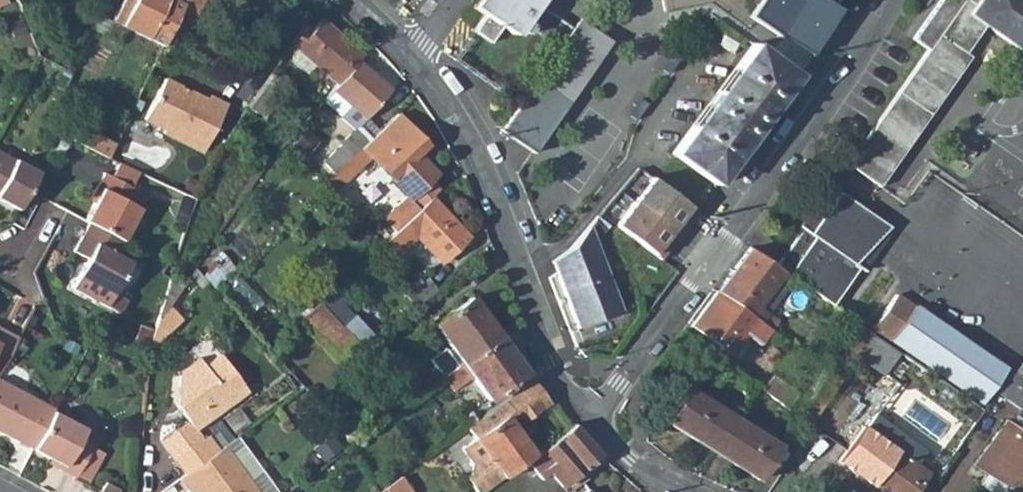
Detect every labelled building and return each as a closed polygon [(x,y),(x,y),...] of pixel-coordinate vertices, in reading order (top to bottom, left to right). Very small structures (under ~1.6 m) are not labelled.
[(115,21),(128,27),(141,0),(125,0),(115,21)] [(128,27),(162,44),(174,20),(181,6),(184,0),(141,0),(128,27)] [(181,6),(196,14),(203,0),(184,0),(181,6)] [(513,35),(523,20),(537,0),(478,0),(473,7),(483,14),(471,30),(488,42),(499,25),(513,35)] [(608,44),(544,0),(537,0),(523,20),(559,45),(592,67),(608,44)] [(832,0),(755,0),(745,14),(806,52),(835,8),(830,3),(832,0)] [(909,39),(924,50),(933,37),(957,54),(977,26),(1022,59),(1022,3),(1019,0),(937,0),(909,39)] [(737,30),(745,17),(722,1),(713,14),(737,30)] [(196,14),(181,6),(174,20),(190,27),(196,14)] [(358,61),(362,55),(320,19),(310,30),(304,25),(288,47),(293,50),(293,59),(307,72),(315,63),(338,84),(358,61)] [(866,181),(957,54),(933,37),(924,50),(843,165),(866,181)] [(794,74),(752,43),(671,153),(714,183),(734,156),(732,155),(747,133),(750,135),(766,113),(764,112),(773,100),(774,101),(794,74)] [(592,67),(559,45),(517,103),(551,126),(592,67)] [(333,89),(365,118),(369,113),(389,89),(358,61),(338,84),(333,89)] [(270,72),(247,103),(246,105),(261,116),(285,84),(270,72)] [(183,88),(166,79),(145,119),(164,128),(162,132),(201,153),(226,106),(208,96),(206,100),(183,88)] [(333,89),(327,96),(359,126),(365,118),(333,89)] [(505,135),(531,154),(551,126),(517,103),(499,130),(505,135)] [(436,173),(417,154),(426,146),(412,131),(416,127),(401,110),(383,127),(373,137),(386,151),(374,161),(375,162),(367,171),(384,189),(393,181),(418,209),(430,198),(434,195),(437,191),(428,181),(436,173)] [(359,126),(371,138),(373,137),(383,127),(369,113),(365,118),(359,126)] [(359,126),(338,144),(339,146),(323,161),(330,169),(327,173),(330,177),(362,147),(371,138),(359,126)] [(73,141),(109,156),(114,144),(80,129),(73,141)] [(334,191),(371,156),(362,147),(330,177),(322,185),(327,190),(330,186),(334,191)] [(19,208),(38,172),(0,152),(0,198),(19,208)] [(104,192),(88,221),(93,224),(125,241),(142,210),(135,205),(143,191),(109,172),(100,189),(104,192)] [(615,223),(663,258),(700,208),(652,173),(615,223)] [(819,215),(834,192),(838,187),(831,182),(812,210),(819,215)] [(781,271),(830,305),(856,267),(848,261),(884,226),(834,192),(819,215),(812,210),(773,266),(781,271)] [(175,218),(185,221),(192,201),(182,197),(175,218)] [(440,262),(468,237),(430,198),(418,209),(382,242),(395,256),(407,245),(416,237),(423,245),(440,262)] [(590,241),(604,230),(593,220),(567,249),(548,261),(553,272),(575,327),(618,312),(605,274),(598,275),(589,253),(594,251),(590,241)] [(93,224),(80,250),(92,257),(75,288),(122,315),(130,301),(115,293),(133,261),(121,255),(128,243),(125,241),(93,224)] [(416,237),(407,245),(414,253),(423,245),(416,237)] [(747,247),(716,290),(746,312),(750,314),(781,271),(773,266),(747,247)] [(166,309),(186,280),(170,275),(157,315),(161,317),(166,309)] [(438,290),(428,277),(406,293),(416,306),(438,290)] [(716,290),(689,326),(720,348),(746,312),(716,290)] [(340,326),(352,315),(329,291),(318,301),(340,326)] [(994,394),(1009,373),(892,293),(870,326),(986,406),(994,394)] [(469,297),(432,324),(448,345),(429,359),(442,378),(443,377),(499,336),(469,297)] [(318,301),(297,320),(340,365),(360,347),(340,326),(318,301)] [(161,317),(156,323),(168,330),(183,317),(166,309),(161,317)] [(758,320),(769,328),(774,320),(763,312),(758,320)] [(156,323),(149,346),(151,347),(151,346),(168,330),(156,323)] [(847,369),(855,356),(871,332),(860,325),(836,360),(847,369)] [(0,374),(19,340),(0,329),(0,374)] [(855,356),(883,373),(898,351),(871,332),(855,356)] [(454,390),(471,376),(489,399),(525,372),(499,336),(443,377),(454,390)] [(159,444),(161,447),(173,462),(200,441),(194,431),(243,393),(233,380),(216,356),(202,366),(196,358),(177,372),(174,395),(180,403),(172,409),(185,424),(159,444)] [(1017,361),(1010,372),(1022,381),(1022,365),(1017,361)] [(1010,372),(1009,373),(994,394),(1022,415),(1022,381),(1010,372)] [(760,390),(786,409),(797,394),(771,375),(760,390)] [(531,380),(523,387),(534,402),(518,413),(524,420),(548,402),(531,380)] [(35,451),(55,414),(56,411),(0,381),(0,432),(35,451)] [(462,448),(474,463),(471,475),(467,477),(478,491),(484,491),(505,477),(522,465),(534,456),(508,421),(518,413),(534,402),(523,387),(467,427),(475,438),(462,448)] [(688,390),(667,422),(713,451),(733,418),(688,390)] [(35,451),(65,467),(62,472),(75,479),(77,477),(92,449),(94,446),(81,439),(85,430),(55,414),(35,451)] [(925,472),(911,462),(919,451),(871,415),(862,426),(861,425),(835,461),(878,491),(911,491),(925,472)] [(759,480),(779,447),(733,418),(713,451),(759,480)] [(1005,419),(974,466),(1006,487),(1013,491),(1022,491),(1022,432),(1005,419)] [(600,455),(573,423),(542,450),(552,462),(546,468),(562,487),(600,455)] [(313,451),(324,465),(341,452),(330,438),(313,451)] [(211,456),(200,441),(173,462),(183,477),(211,456)] [(228,456),(248,481),(260,471),(240,446),(228,456)] [(222,448),(211,456),(183,477),(179,481),(188,491),(256,491),(248,481),(228,456),(222,448)] [(92,449),(77,477),(88,483),(104,455),(92,449)] [(517,491),(527,491),(537,485),(522,465),(505,477),(517,491)] [(103,491),(119,491),(120,491),(107,484),(103,491)]
